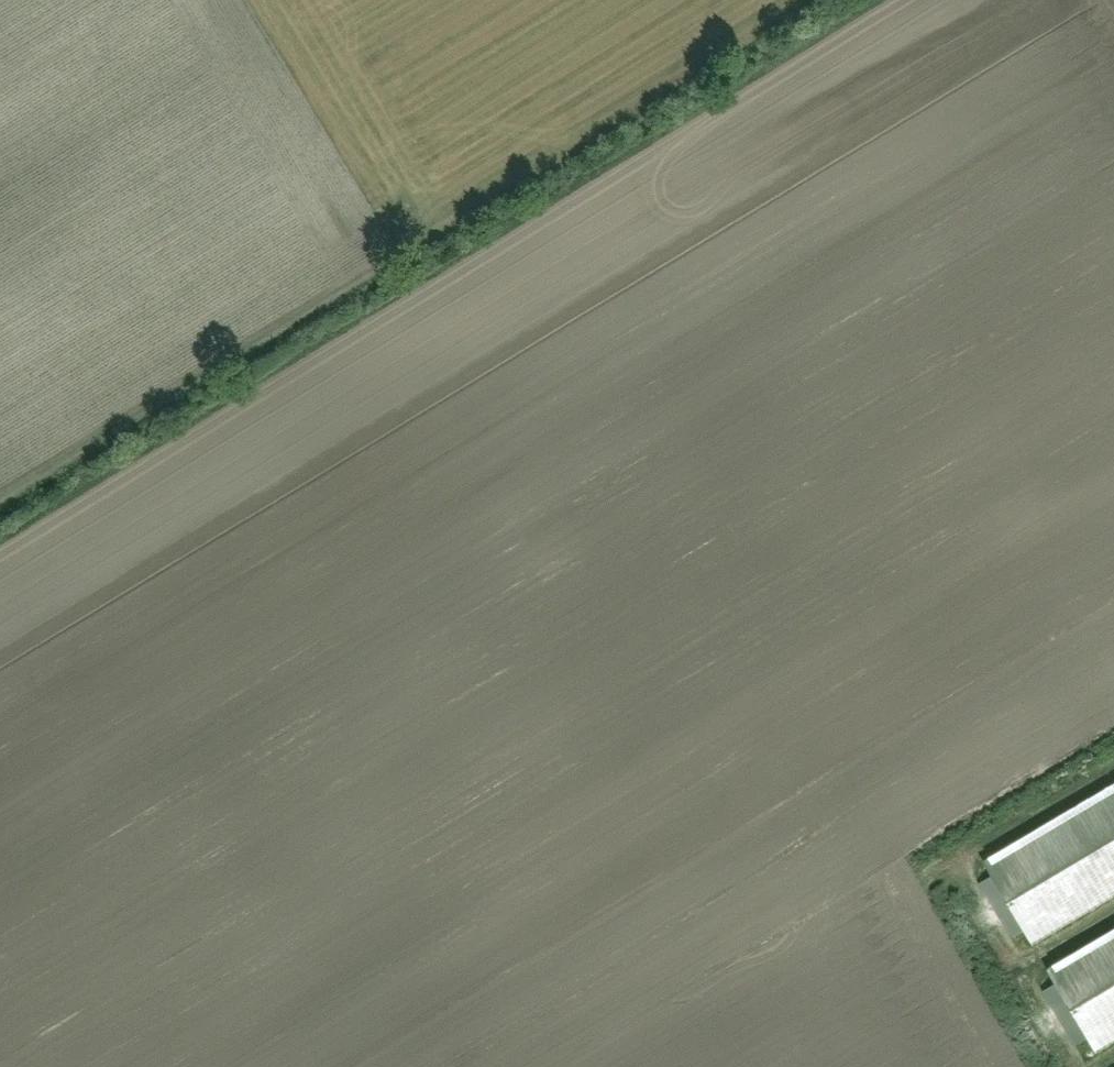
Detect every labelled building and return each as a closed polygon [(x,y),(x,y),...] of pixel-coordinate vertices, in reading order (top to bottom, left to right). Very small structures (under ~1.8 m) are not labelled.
[(986,874),(1033,955),(1113,907),(1113,798),(986,874)] [(1049,981),(1097,1063),(1113,1053),(1113,943),(1049,981)]
